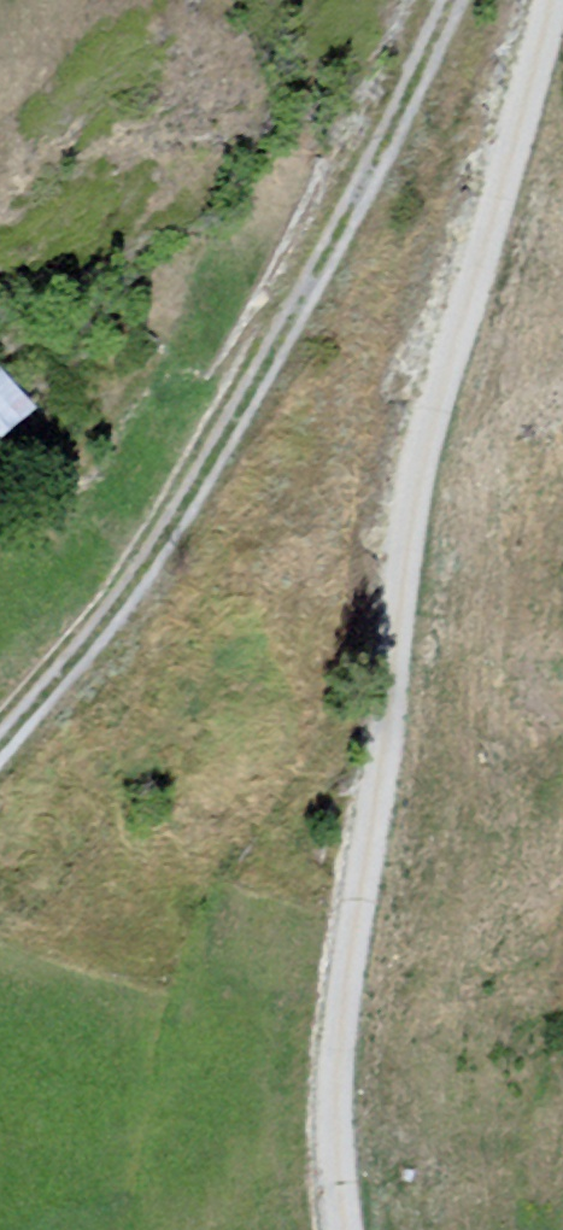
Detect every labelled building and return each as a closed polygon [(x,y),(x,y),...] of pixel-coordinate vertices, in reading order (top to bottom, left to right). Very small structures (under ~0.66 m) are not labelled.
[(0,372),(0,452),(40,419),(1,371),(0,372)]
